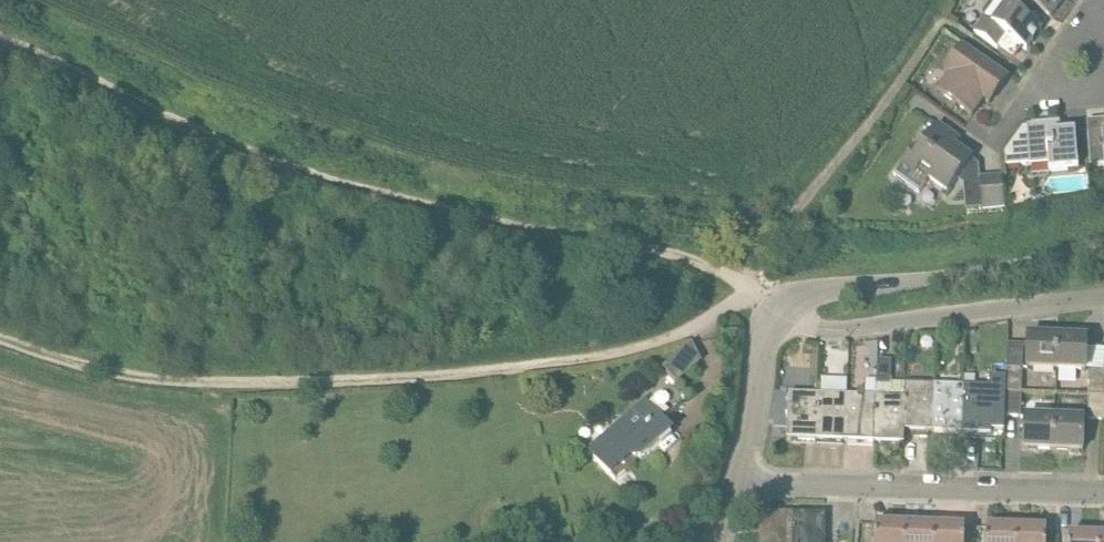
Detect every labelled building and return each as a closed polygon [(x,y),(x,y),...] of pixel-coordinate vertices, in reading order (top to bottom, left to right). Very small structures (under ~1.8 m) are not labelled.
[(974,30),(998,47),(1007,35),(1023,46),(1026,49),(1042,28),(1022,14),(1021,14),(1007,4),(1006,4),(1000,0),(989,0),(982,11),(984,16),(974,30)] [(1006,4),(1007,4),(1021,14),(1022,14),(1030,2),(1050,16),(1062,0),(1000,0),(1006,4)] [(950,73),(937,90),(972,116),(983,100),(989,104),(994,97),(999,90),(1009,77),(986,60),(963,44),(944,70),(950,73)] [(900,166),(894,175),(918,193),(925,184),(926,184),(930,178),(947,191),(957,178),(971,158),(954,145),(959,138),(938,123),(920,148),(915,144),(900,165),(900,166)] [(1023,128),(1005,153),(1006,165),(1030,163),(1030,164),(1048,162),(1049,170),(1078,168),(1075,130),(1053,132),(1052,123),(1027,125),(1027,128),(1023,128)] [(1088,132),(1090,165),(1103,164),(1103,131),(1088,132)] [(983,209),(1006,207),(1003,175),(980,178),(983,209)] [(1056,368),(1057,337),(1029,336),(1028,336),(1027,367),(1056,368)] [(1056,368),(1086,369),(1087,338),(1086,338),(1057,337),(1056,368)] [(665,365),(678,382),(706,361),(693,343),(665,365)] [(1091,369),(1103,368),(1103,346),(1090,346),(1091,369)] [(906,383),(891,383),(892,359),(877,359),(876,395),(875,443),(904,444),(904,431),(906,397),(906,383)] [(955,375),(964,375),(964,359),(956,359),(955,375)] [(1022,392),(1023,367),(1006,366),(1006,375),(1005,392),(1022,392)] [(1091,369),(1090,394),(1103,394),(1103,370),(1091,369)] [(622,423),(590,451),(617,481),(637,464),(633,460),(642,460),(672,432),(663,422),(689,399),(667,373),(640,397),(631,386),(608,407),(622,423)] [(1005,392),(1006,375),(1005,375),(1005,376),(991,376),(991,386),(963,385),(961,433),(998,435),(997,439),(999,439),(1000,439),(1001,438),(1002,437),(1003,436),(1003,435),(1003,415),(1004,415),(1005,392)] [(931,432),(933,384),(906,383),(906,397),(904,431),(931,432)] [(961,433),(963,385),(933,384),(931,432),(961,433)] [(770,417),(769,422),(774,422),(788,423),(788,429),(787,440),(817,441),(818,393),(789,392),(774,392),(770,417)] [(1021,416),(1022,392),(1005,392),(1004,415),(1021,416)] [(845,442),(847,394),(818,393),(817,441),(845,442)] [(875,443),(876,395),(847,394),(845,442),(875,443)] [(1103,413),(1103,394),(1090,394),(1089,419),(1103,419),(1103,413)] [(1053,449),(1055,418),(1025,417),(1024,449),(1025,449),(1025,448),(1053,449)] [(1083,451),(1084,419),(1055,418),(1053,449),(1082,450),(1082,451),(1083,451)] [(793,514),(761,514),(761,541),(793,541),(793,514)] [(793,541),(825,541),(825,514),(793,514),(793,541)] [(906,525),(876,524),(875,541),(905,541),(906,525)] [(935,525),(906,525),(905,541),(934,541),(935,525)] [(965,526),(935,525),(934,541),(964,541),(965,526)] [(986,541),(1017,541),(1017,527),(987,526),(986,541)] [(1017,541),(1046,541),(1047,528),(1017,527),(1017,541)]
